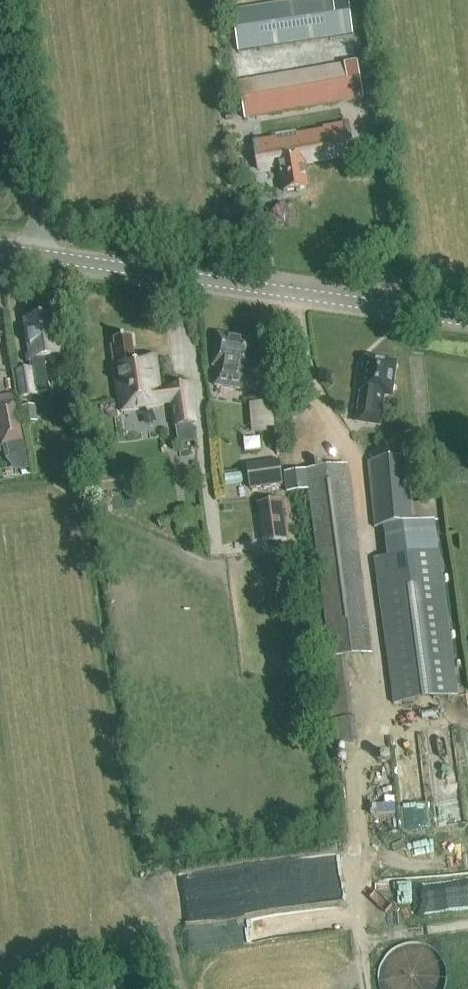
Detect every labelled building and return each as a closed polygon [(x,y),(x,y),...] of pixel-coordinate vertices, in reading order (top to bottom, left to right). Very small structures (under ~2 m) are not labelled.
[(352,34),(347,0),(305,0),(231,11),(237,51),(352,34)] [(244,118),(363,97),(357,62),(238,83),(244,118)] [(353,155),(350,136),(348,122),(323,126),(324,129),(296,134),(297,139),(278,142),(277,137),(255,141),(259,166),(279,163),(284,191),(308,187),(304,164),(353,155)] [(44,359),(61,356),(55,318),(25,323),(34,373),(18,375),(22,399),(36,397),(35,396),(50,394),(44,359)] [(214,368),(217,368),(214,386),(244,391),(247,373),(249,373),(254,341),(219,336),(214,368)] [(175,429),(177,429),(179,444),(196,442),(190,387),(170,390),(170,391),(160,392),(156,358),(134,360),(131,337),(115,339),(116,347),(112,347),(120,413),(162,408),(162,407),(172,405),(175,429)] [(392,387),(396,365),(393,364),(393,363),(383,361),(383,363),(365,359),(359,392),(356,413),(379,418),(383,397),(390,398),(390,395),(392,395),(393,388),(392,387)] [(0,405),(0,436),(2,445),(22,441),(15,402),(0,405)] [(23,407),(26,423),(37,421),(35,405),(23,407)] [(250,405),(251,424),(261,424),(259,405),(250,405)] [(375,528),(415,524),(413,504),(408,453),(402,454),(402,460),(369,463),(375,528)] [(284,484),(280,459),(248,464),(252,489),(284,484)] [(309,490),(331,660),(347,658),(370,655),(347,466),(285,473),(287,493),(309,490)] [(97,491),(120,490),(119,475),(96,476),(97,491)] [(287,540),(282,500),(257,503),(262,543),(287,540)] [(413,504),(415,524),(435,523),(438,522),(436,502),(413,504)] [(394,704),(458,696),(439,552),(375,560),(394,704)] [(332,743),(357,740),(347,658),(331,660),(322,661),(332,743)] [(397,887),(397,915),(467,915),(467,887),(397,887)] [(447,970),(446,967),(445,964),(444,961),(442,957),(440,954),(438,951),(435,949),(432,946),(428,944),(425,942),(421,941),(417,941),(413,940),(409,940),(405,941),(402,942),(398,943),(395,945),(392,947),(390,948),(388,951),(385,953),(383,956),(381,959),(380,963),(379,966),(378,970),(378,974),(378,978),(378,982),(379,986),(380,988),(444,988),(445,987),(446,983),(447,980),(447,977),(447,973),(447,970)]
